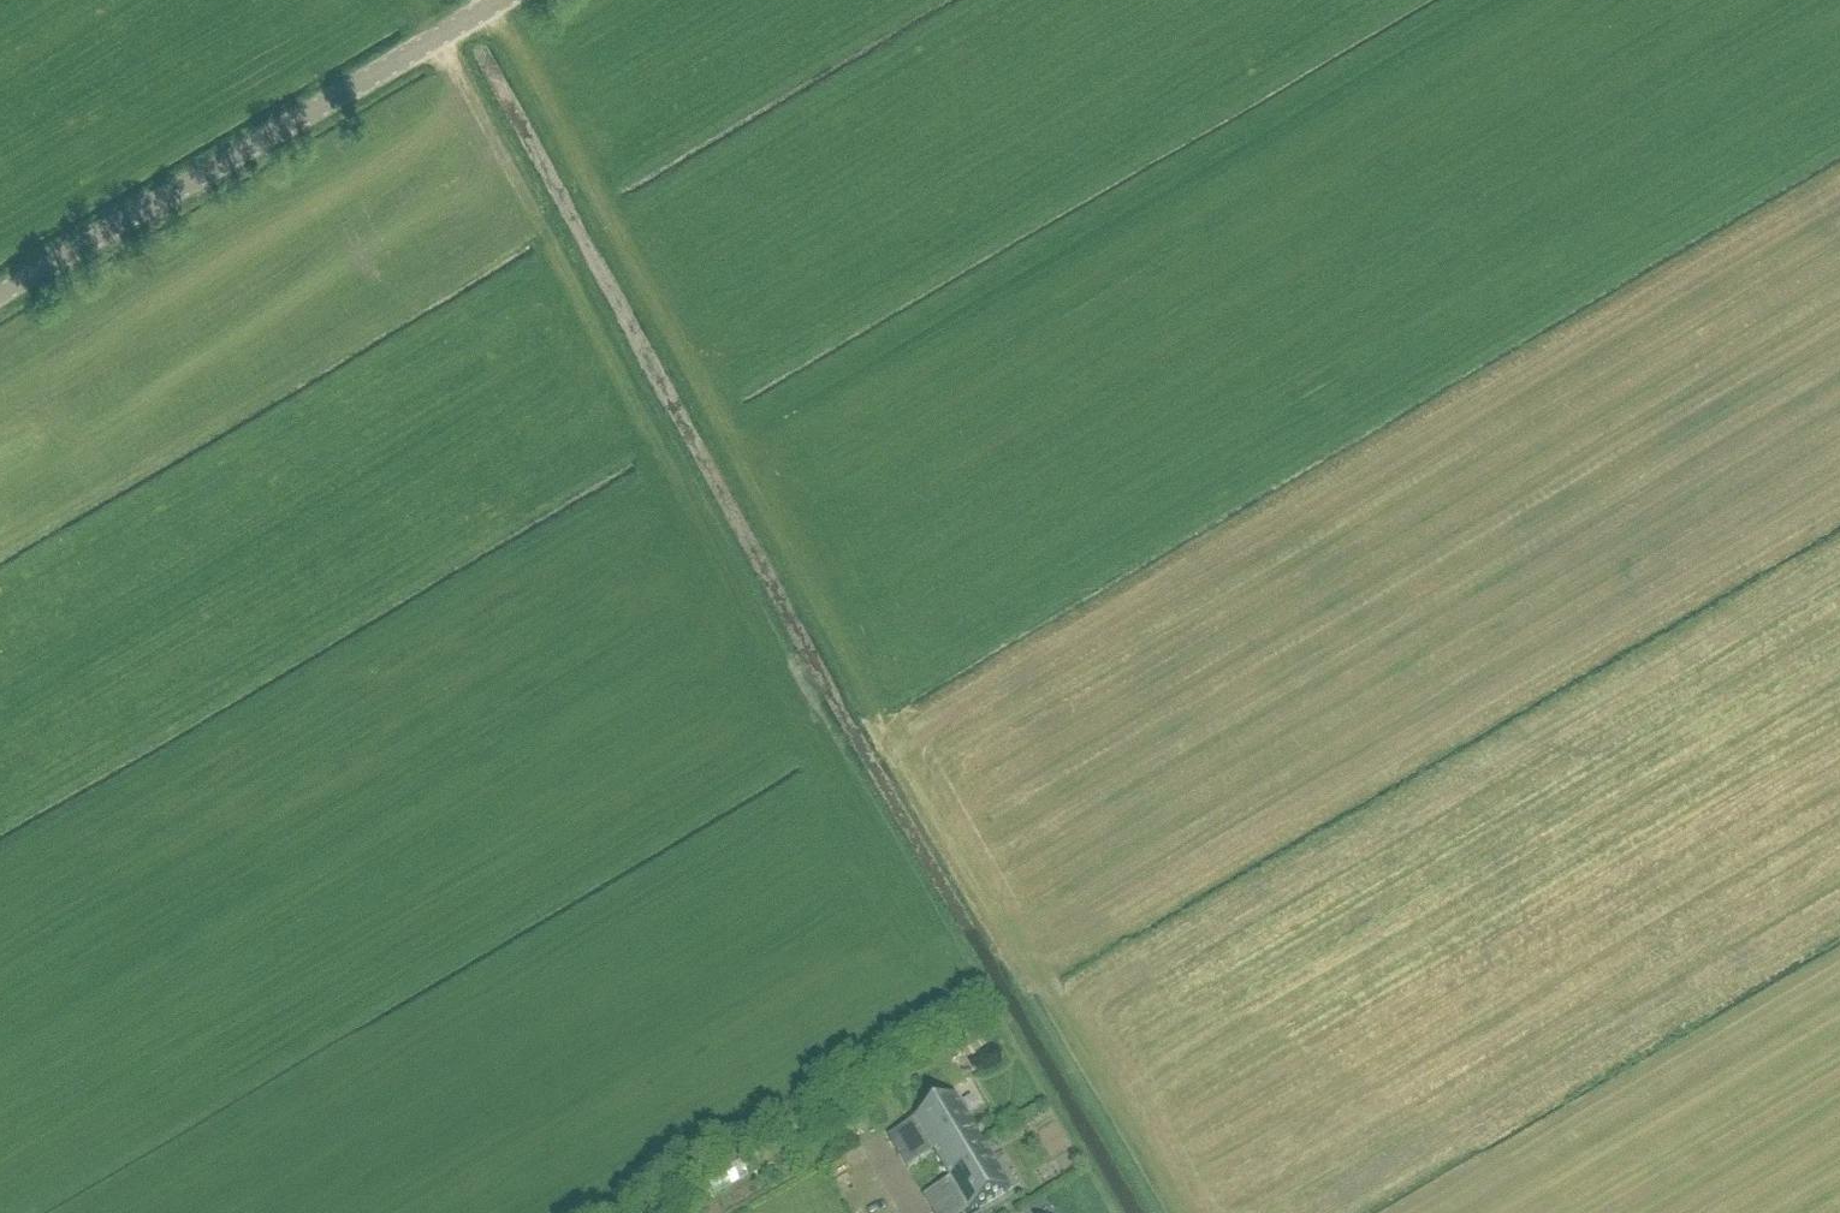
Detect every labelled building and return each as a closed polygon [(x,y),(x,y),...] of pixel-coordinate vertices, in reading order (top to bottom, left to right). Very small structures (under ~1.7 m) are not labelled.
[(925,1140),(942,1169),(984,1144),(957,1098),(889,1139),(899,1156),(925,1140)] [(1011,1190),(984,1144),(942,1169),(959,1198),(934,1212),(972,1212),(1011,1190)]
